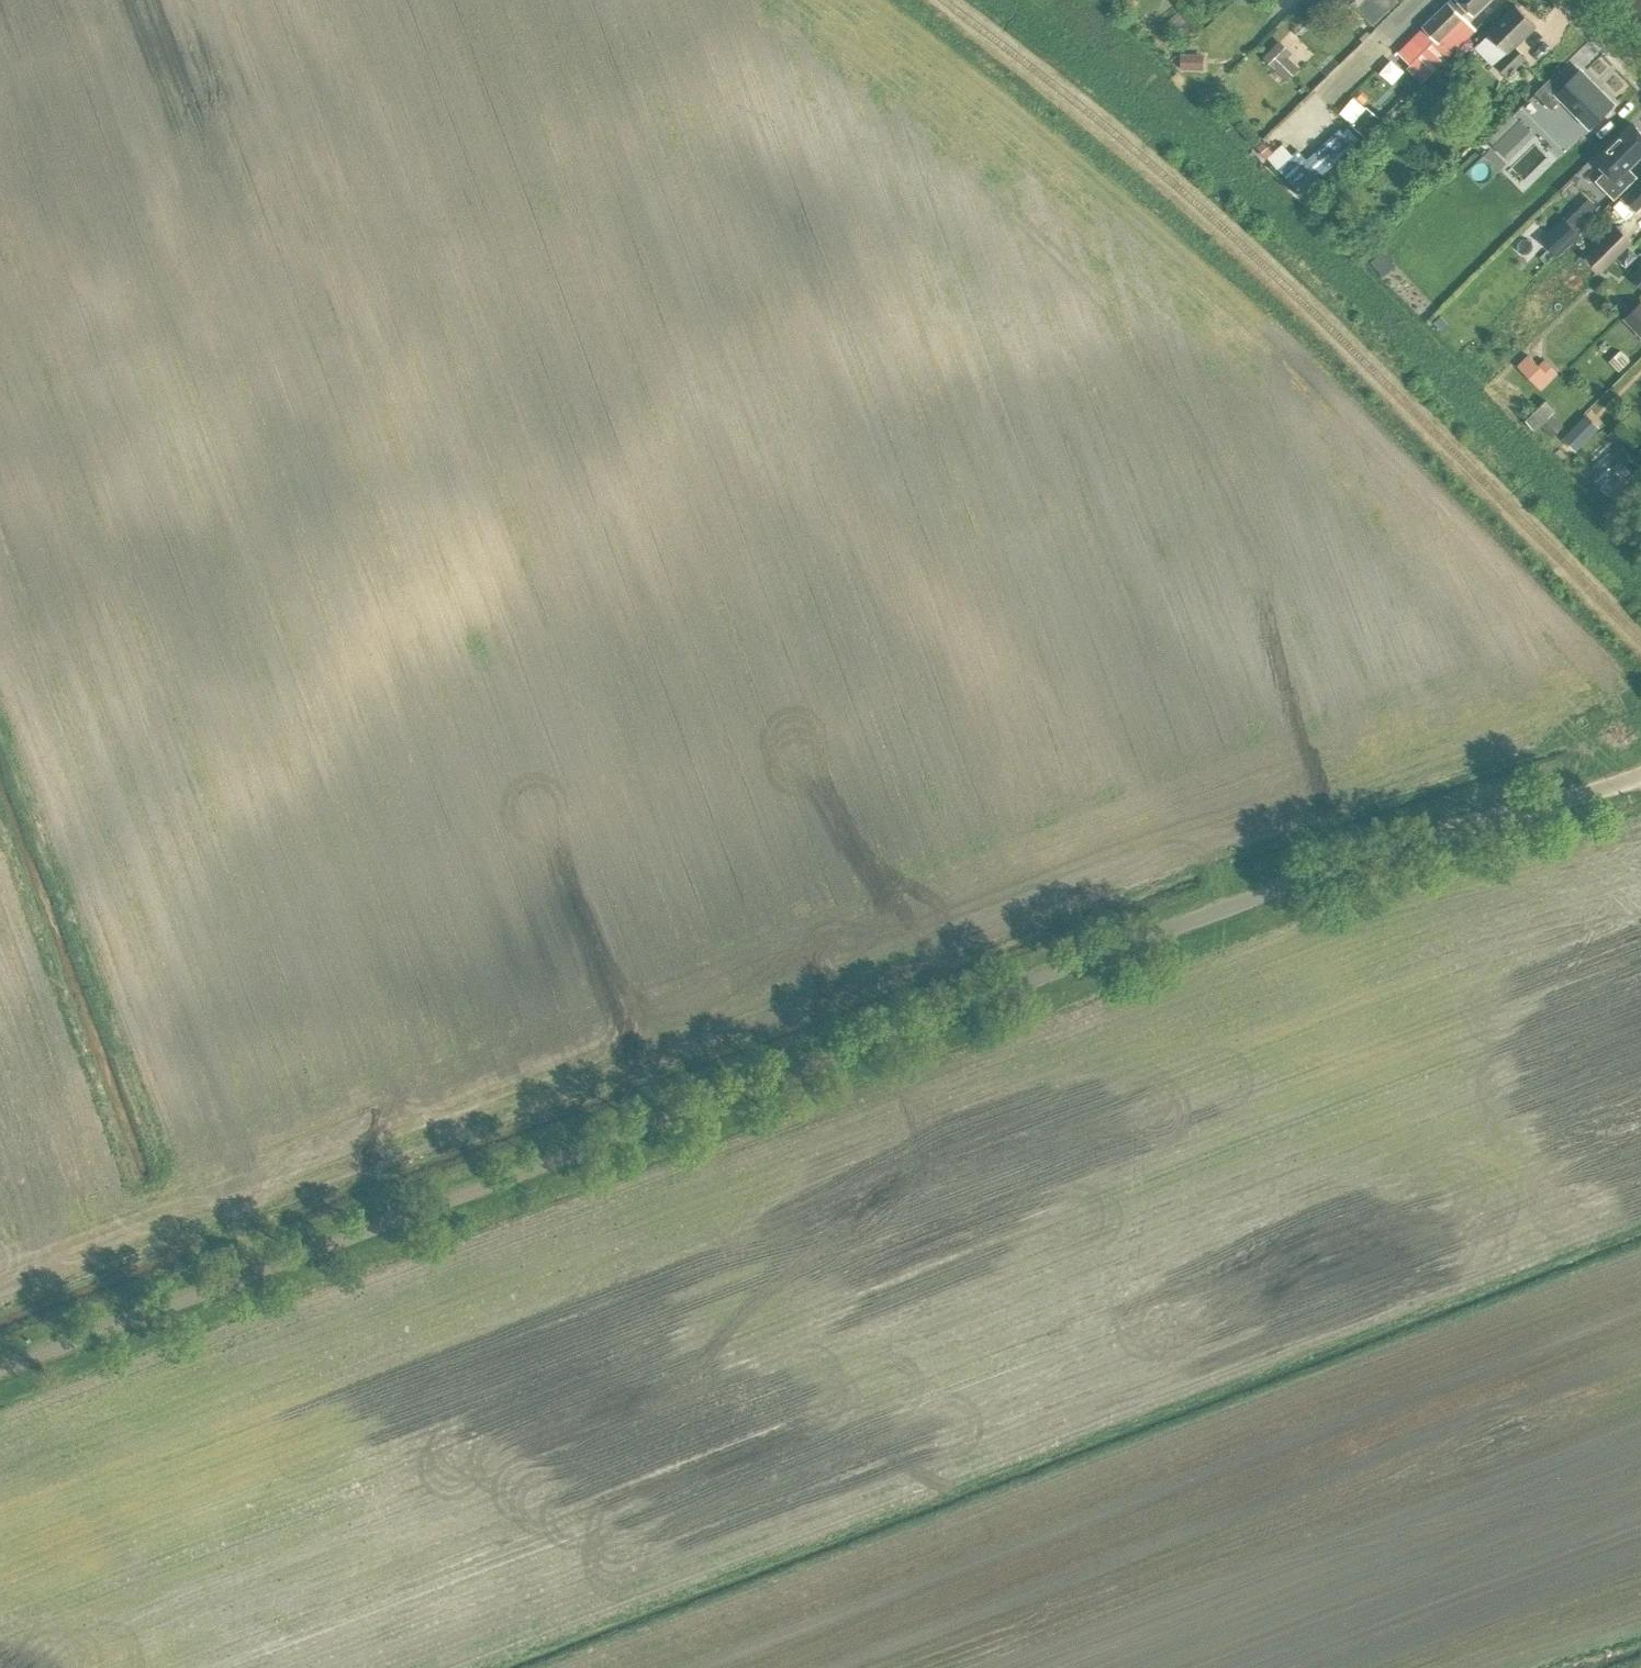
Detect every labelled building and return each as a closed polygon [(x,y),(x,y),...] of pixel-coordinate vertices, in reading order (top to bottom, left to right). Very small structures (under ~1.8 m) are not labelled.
[(1365,0),(1345,0),(1355,10),(1365,0)] [(1423,26),(1438,42),(1464,17),(1461,14),(1468,8),(1474,14),(1489,0),(1451,0),(1423,26)] [(1515,46),(1536,26),(1515,5),(1488,32),(1508,53),(1496,64),(1507,75),(1526,57),(1515,46)] [(1363,38),(1370,32),(1365,25),(1357,32),(1363,38)] [(1276,45),(1264,57),(1288,81),(1300,69),(1276,45)] [(1182,54),(1182,70),(1194,70),(1194,54),(1182,54)] [(1562,99),(1590,128),(1614,104),(1580,70),(1569,81),(1560,71),(1561,70),(1559,69),(1535,93),(1551,110),(1562,99)] [(1232,112),(1242,103),(1229,89),(1219,98),(1232,112)] [(1365,136),(1380,118),(1366,106),(1350,124),(1365,136)] [(1530,131),(1520,120),(1510,130),(1520,141),(1530,131)] [(1615,199),(1636,177),(1627,168),(1640,154),(1640,132),(1633,125),(1596,162),(1606,172),(1597,182),(1615,199)] [(1344,128),(1310,158),(1301,147),(1278,166),(1300,191),(1356,143),(1344,128)] [(1266,158),(1274,151),(1263,140),(1256,146),(1266,158)] [(1637,210),(1640,206),(1640,179),(1624,196),(1637,210)] [(1580,232),(1602,212),(1589,198),(1567,219),(1580,232)] [(1567,219),(1565,217),(1542,239),(1558,256),(1581,234),(1580,232),(1567,219)] [(1602,272),(1633,241),(1617,224),(1585,255),(1602,272)] [(1632,275),(1640,284),(1640,266),(1632,275)] [(1624,318),(1640,335),(1640,301),(1624,318)] [(1443,332),(1450,326),(1441,316),(1434,323),(1443,332)] [(1530,354),(1519,365),(1542,389),(1558,372),(1545,359),(1540,364),(1530,354)] [(1575,452),(1598,429),(1585,417),(1563,439),(1575,452)]
